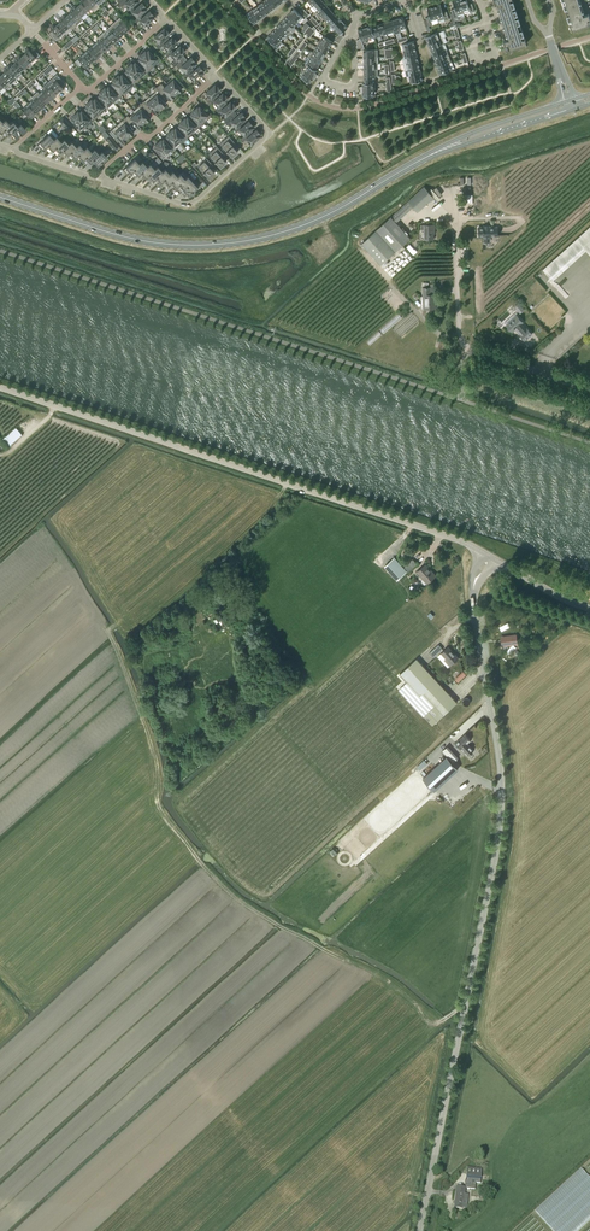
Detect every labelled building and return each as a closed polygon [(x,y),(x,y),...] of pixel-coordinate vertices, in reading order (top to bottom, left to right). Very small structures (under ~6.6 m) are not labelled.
[(84,0),(81,0),(80,1),(81,2),(78,5),(86,13),(91,8),(84,0)] [(94,0),(84,0),(91,8),(93,10),(98,5),(97,3),(96,3),(94,0)] [(119,3),(119,4),(123,9),(127,5),(130,9),(132,6),(139,1),(138,0),(128,0),(127,1),(127,0),(123,0),(119,3)] [(270,0),(265,0),(263,2),(270,11),(275,7),(270,0)] [(322,0),(319,0),(312,6),(316,10),(316,11),(325,3),(322,0)] [(453,1),(453,0),(452,0),(455,8),(451,10),(455,21),(459,19),(457,15),(464,13),(463,10),(459,0),(455,0),(453,1)] [(463,10),(469,8),(470,12),(475,11),(472,3),(468,4),(467,0),(459,0),(463,10)] [(495,4),(507,40),(504,41),(504,40),(503,40),(506,50),(507,50),(507,49),(512,47),(512,48),(526,43),(526,44),(526,43),(526,41),(513,0),(494,0),(495,4)] [(571,29),(572,29),(586,24),(589,22),(589,19),(588,13),(588,14),(585,15),(580,0),(562,0),(571,29)] [(132,6),(130,9),(127,11),(129,14),(132,12),(137,17),(140,15),(146,9),(144,7),(145,6),(142,2),(135,9),(132,6)] [(270,11),(263,2),(258,6),(265,15),(270,11)] [(316,11),(316,10),(314,12),(319,18),(321,16),(329,8),(325,3),(316,11)] [(440,4),(440,5),(434,7),(437,18),(438,21),(444,19),(445,20),(449,19),(446,11),(443,12),(440,4)] [(86,13),(78,5),(75,7),(74,6),(72,8),(76,13),(80,17),(86,13)] [(265,15),(258,6),(252,10),(260,19),(265,15)] [(426,18),(426,20),(424,20),(426,26),(432,24),(431,20),(437,18),(434,7),(427,9),(427,8),(430,16),(426,18)] [(76,13),(72,8),(69,10),(71,12),(68,14),(77,24),(82,19),(80,17),(76,13)] [(294,9),(289,14),(298,22),(303,17),(294,8),(294,9)] [(333,13),(329,8),(321,16),(325,20),(333,13)] [(260,19),(252,10),(247,14),(247,13),(249,17),(249,18),(251,21),(252,20),(255,24),(255,23),(260,19)] [(140,15),(137,17),(134,20),(137,22),(139,20),(144,26),(154,17),(152,15),(152,14),(149,11),(146,14),(142,17),(140,15)] [(333,13),(325,20),(329,25),(338,18),(338,17),(333,13)] [(61,18),(62,19),(71,29),(77,24),(68,14),(65,17),(63,16),(61,18)] [(289,14),(285,18),(294,27),(298,22),(289,14)] [(338,18),(329,25),(338,35),(341,33),(348,26),(345,24),(347,22),(343,18),(341,19),(339,16),(338,17),(338,18)] [(114,23),(123,33),(126,30),(127,31),(130,29),(120,17),(114,23)] [(396,19),(400,32),(401,32),(400,29),(406,27),(403,17),(396,19)] [(60,21),(57,24),(64,32),(66,34),(71,29),(62,19),(61,18),(59,20),(60,21)] [(294,27),(285,18),(281,23),(289,31),(290,31),(294,27)] [(396,19),(390,21),(394,34),(400,32),(396,19)] [(394,34),(390,21),(384,23),(387,34),(393,32),(394,34)] [(123,33),(114,23),(109,27),(119,39),(121,37),(120,35),(123,33)] [(289,31),(281,23),(276,28),(285,36),(287,38),(291,33),(290,31),(289,31)] [(384,23),(377,25),(381,36),(387,34),(384,23)] [(64,32),(57,24),(54,27),(53,25),(50,28),(53,30),(50,33),(56,40),(59,37),(64,32)] [(371,27),(372,27),(371,25),(367,26),(367,24),(361,26),(362,28),(358,29),(361,38),(362,41),(362,42),(362,41),(375,37),(371,27)] [(377,25),(372,27),(371,27),(375,37),(381,36),(377,25)] [(109,27),(103,32),(112,42),(115,40),(117,41),(119,39),(109,27)] [(162,45),(165,43),(162,40),(170,33),(167,30),(166,31),(164,28),(154,37),(157,41),(154,43),(159,48),(162,45)] [(276,28),(272,33),(280,41),(281,41),(285,36),(276,28)] [(99,39),(108,48),(110,46),(109,45),(112,42),(103,32),(98,37),(99,39)] [(439,32),(437,32),(425,37),(425,38),(426,38),(428,43),(442,38),(439,32)] [(270,40),(269,41),(277,50),(279,48),(278,47),(283,42),(281,41),(280,41),(279,39),(272,33),(267,37),(270,40)] [(320,41),(329,47),(333,41),(323,35),(320,41)] [(172,37),(165,43),(162,45),(168,51),(165,53),(168,57),(169,55),(173,52),(170,49),(178,42),(175,39),(174,39),(172,37)] [(442,38),(428,43),(430,50),(442,45),(444,44),(442,38)] [(99,39),(94,44),(102,52),(105,49),(106,51),(108,48),(99,39)] [(320,41),(316,47),(326,53),(329,47),(320,41)] [(414,41),(401,44),(402,44),(403,50),(415,48),(414,41)] [(102,52),(94,44),(89,49),(97,58),(100,56),(99,55),(102,52)] [(442,45),(430,50),(433,56),(444,51),(442,45)] [(173,52),(169,55),(174,61),(171,64),(174,67),(176,65),(181,60),(178,57),(186,51),(183,48),(182,48),(180,46),(173,52)] [(316,47),(313,52),(323,58),(326,53),(316,47)] [(26,52),(23,55),(30,63),(39,55),(33,48),(30,51),(27,48),(25,50),(26,52)] [(415,48),(403,50),(405,56),(402,57),(416,54),(415,48)] [(97,58),(89,49),(84,54),(91,62),(94,59),(95,60),(97,58)] [(145,50),(142,53),(153,66),(160,60),(157,56),(155,58),(148,50),(146,52),(145,50)] [(446,50),(444,51),(433,56),(435,62),(449,56),(446,50)] [(313,52),(311,51),(307,57),(310,58),(319,64),(323,58),(313,52)] [(153,66),(142,53),(139,56),(140,57),(138,59),(145,67),(143,68),(147,72),(153,66)] [(91,62),(84,54),(78,59),(75,61),(79,66),(82,63),(86,68),(89,66),(88,64),(91,62)] [(416,54),(402,57),(403,64),(418,60),(416,54)] [(30,63),(23,55),(20,57),(19,56),(16,58),(25,67),(30,63)] [(449,56),(435,62),(438,68),(449,63),(452,62),(449,56)] [(184,64),(181,60),(176,65),(179,69),(181,67),(186,72),(189,70),(195,63),(193,61),(194,60),(191,57),(184,64)] [(304,62),(306,64),(316,69),(319,64),(310,58),(307,57),(304,62)] [(15,61),(12,64),(20,72),(25,67),(16,58),(14,60),(15,61)] [(419,67),(418,60),(403,64),(405,70),(419,67)] [(147,72),(143,68),(142,70),(135,62),(133,64),(132,63),(129,65),(140,78),(147,72)] [(449,63),(438,68),(440,74),(454,68),(452,62),(449,63)] [(8,66),(6,68),(16,79),(22,74),(20,72),(12,64),(9,67),(8,66)] [(316,69),(306,64),(299,75),(311,82),(313,78),(314,79),(317,74),(316,73),(318,70),(316,69)] [(140,78),(129,65),(126,68),(127,69),(125,71),(132,79),(130,80),(133,84),(140,78)] [(189,70),(186,72),(183,75),(186,78),(189,75),(194,81),(203,72),(201,70),(202,69),(199,66),(192,73),(189,70)] [(419,67),(405,70),(406,76),(421,73),(419,67)] [(5,71),(2,74),(11,84),(16,79),(6,68),(3,70),(5,71)] [(167,84),(176,93),(178,91),(178,92),(182,89),(175,82),(178,79),(172,73),(169,76),(171,78),(166,83),(167,84)] [(410,82),(423,80),(423,79),(422,79),(421,73),(406,76),(406,77),(409,76),(411,82),(410,82)] [(4,87),(3,87),(5,89),(11,84),(2,74),(0,75),(0,83),(4,87)] [(133,84),(130,80),(128,82),(121,74),(119,76),(118,75),(115,77),(125,89),(128,86),(130,87),(133,84)] [(50,84),(57,92),(60,90),(61,91),(64,89),(61,86),(64,83),(56,75),(54,77),(53,77),(48,82),(50,84)] [(125,89),(115,77),(112,80),(113,81),(111,83),(118,91),(117,92),(120,96),(124,93),(122,91),(125,89)] [(364,82),(362,82),(362,86),(360,86),(360,92),(362,92),(363,96),(375,96),(375,82),(364,82)] [(161,83),(156,87),(162,94),(164,92),(171,99),(174,96),(174,95),(176,93),(167,84),(164,87),(161,83)] [(50,84),(44,89),(53,99),(55,96),(54,95),(57,92),(50,84)] [(205,93),(208,96),(205,100),(209,105),(213,102),(216,99),(213,96),(220,90),(217,86),(217,87),(215,85),(205,93)] [(105,87),(102,90),(113,102),(120,96),(117,92),(115,94),(108,86),(106,88),(105,87)] [(155,87),(152,89),(155,92),(149,97),(150,97),(160,108),(162,106),(162,107),(166,104),(159,96),(162,94),(156,87),(155,87)] [(44,89),(39,94),(46,102),(49,99),(50,101),(53,99),(44,89)] [(113,102),(102,90),(99,92),(100,94),(98,95),(105,103),(103,105),(107,108),(113,102)] [(39,94),(37,92),(32,97),(33,99),(34,99),(42,108),(44,106),(43,105),(46,102),(39,94)] [(216,99),(213,102),(218,107),(216,110),(218,113),(220,111),(223,108),(221,105),(228,98),(225,95),(224,96),(222,93),(216,99)] [(144,101),(141,103),(146,109),(148,106),(155,113),(158,110),(157,110),(160,108),(150,97),(145,102),(144,101)] [(98,112),(100,114),(107,108),(103,105),(102,106),(95,98),(93,100),(91,99),(88,102),(98,112)] [(34,99),(33,99),(28,104),(35,112),(38,109),(40,110),(42,108),(34,99)] [(95,119),(100,114),(98,112),(88,102),(85,104),(87,106),(84,108),(91,115),(90,117),(93,120),(95,119)] [(140,108),(135,113),(143,122),(145,120),(146,121),(150,118),(143,111),(146,109),(141,103),(140,102),(137,105),(140,108)] [(230,102),(223,108),(220,111),(225,116),(222,119),(225,122),(230,117),(228,114),(236,107),(233,103),(232,104),(230,102)] [(35,112),(28,104),(23,109),(31,118),(34,116),(32,114),(35,112)] [(194,110),(205,122),(211,116),(208,112),(206,114),(199,106),(198,108),(197,107),(194,110)] [(93,120),(90,117),(88,118),(81,110),(79,112),(78,111),(75,114),(86,127),(92,122),(93,120)] [(205,122),(194,110),(191,112),(192,113),(190,115),(197,122),(195,123),(199,127),(205,122)] [(135,113),(134,112),(129,117),(128,115),(125,118),(130,123),(132,121),(139,128),(142,125),(141,124),(143,122),(135,113)] [(225,122),(224,122),(227,125),(229,127),(233,124),(236,127),(238,125),(245,119),(243,116),(244,116),(241,112),(234,119),(231,116),(230,117),(225,122)] [(86,127),(75,114),(72,117),(73,118),(71,120),(78,127),(77,129),(80,132),(86,127)] [(66,128),(70,125),(63,117),(59,121),(66,128)] [(199,127),(195,123),(194,125),(187,117),(186,118),(185,118),(182,120),(193,133),(199,127)] [(125,118),(117,125),(127,137),(129,135),(130,136),(133,133),(127,126),(130,123),(125,118)] [(0,124),(0,131),(1,132),(10,124),(5,119),(4,120),(0,124)] [(193,133),(182,120),(179,123),(180,124),(178,125),(185,133),(183,134),(187,138),(193,133)] [(13,121),(10,124),(1,132),(4,135),(7,132),(9,135),(18,126),(17,126),(13,121)] [(236,127),(233,129),(236,132),(239,130),(244,136),(247,133),(253,127),(251,125),(252,124),(249,121),(241,128),(238,125),(236,127)] [(20,124),(17,126),(18,126),(9,135),(11,138),(14,135),(16,137),(19,135),(21,134),(21,133),(25,129),(20,124)] [(127,137),(117,125),(109,132),(113,138),(116,135),(123,142),(126,139),(125,139),(127,137)] [(173,129),(170,131),(179,141),(181,139),(183,141),(187,138),(183,134),(182,135),(175,128),(174,129),(173,129)] [(247,133),(244,136),(240,139),(245,144),(247,141),(251,145),(261,136),(258,133),(259,133),(256,129),(249,136),(247,133)] [(102,133),(101,134),(105,139),(106,139),(107,138),(109,136),(105,131),(102,133)] [(181,144),(179,141),(170,131),(167,134),(168,135),(166,136),(173,144),(171,145),(175,149),(181,144)] [(56,138),(55,138),(51,132),(43,139),(42,140),(42,141),(37,145),(40,148),(43,145),(45,148),(56,138)] [(223,148),(226,151),(227,151),(232,156),(234,154),(234,155),(237,152),(237,151),(233,147),(236,144),(228,136),(220,143),(223,147),(223,148)] [(56,137),(55,138),(56,138),(45,148),(47,150),(50,148),(52,150),(61,142),(56,137)] [(61,142),(52,150),(55,153),(58,150),(60,152),(69,144),(64,139),(61,142)] [(161,139),(158,142),(167,152),(169,150),(171,152),(175,149),(171,145),(170,146),(163,139),(161,140),(161,139)] [(69,144),(60,152),(62,155),(65,153),(67,155),(78,145),(73,140),(69,144)] [(78,145),(67,155),(70,158),(73,155),(75,157),(86,148),(86,147),(81,142),(78,145)] [(167,152),(158,142),(155,145),(155,146),(154,147),(161,155),(159,156),(163,160),(166,157),(164,155),(167,152)] [(87,146),(86,147),(86,148),(75,157),(78,160),(81,158),(82,160),(92,152),(91,151),(87,146)] [(220,167),(222,165),(223,165),(225,163),(225,162),(222,157),(224,155),(217,146),(208,154),(212,158),(211,158),(214,162),(215,161),(220,167)] [(92,152),(82,160),(85,163),(88,160),(90,162),(99,154),(94,149),(91,151),(92,152)] [(99,154),(90,162),(93,165),(96,162),(98,165),(101,162),(102,161),(107,157),(102,151),(99,154)] [(204,161),(198,166),(200,168),(199,169),(203,172),(208,177),(210,175),(211,176),(214,173),(213,173),(214,172),(210,168),(213,165),(206,158),(203,161),(204,161)] [(140,164),(139,164),(135,159),(129,164),(127,165),(128,165),(123,170),(125,173),(128,170),(130,172),(140,164)] [(142,161),(139,164),(140,164),(130,172),(133,175),(136,173),(138,175),(147,167),(142,161)] [(147,167),(138,175),(141,178),(144,175),(146,177),(155,169),(154,169),(150,164),(147,167)] [(155,169),(146,177),(148,180),(151,177),(153,180),(162,172),(162,171),(157,166),(154,169),(155,169)] [(162,172),(153,180),(156,183),(159,180),(161,182),(170,174),(165,169),(162,171),(162,172)] [(170,174),(161,182),(163,185),(166,182),(168,185),(177,176),(172,171),(170,174)] [(177,176),(168,185),(171,187),(174,185),(176,187),(185,179),(180,174),(177,176)] [(180,192),(192,181),(194,180),(189,174),(185,179),(176,187),(178,190),(179,189),(181,191),(180,192)] [(192,181),(180,192),(184,196),(187,193),(188,195),(191,192),(192,194),(194,191),(193,190),(197,187),(192,181)] [(408,201),(414,208),(418,212),(434,197),(424,187),(408,201)] [(391,217),(377,230),(361,244),(363,247),(364,246),(381,264),(410,238),(391,217)] [(434,225),(424,225),(420,225),(420,230),(424,230),(425,239),(434,239),(433,230),(434,230),(434,225)] [(489,236),(498,235),(498,226),(479,227),(479,236),(484,236),(484,238),(490,238),(489,236)] [(542,269),(550,278),(583,247),(589,255),(589,226),(542,269)] [(435,300),(436,300),(436,294),(430,295),(430,287),(423,288),(423,296),(421,296),(422,308),(423,308),(423,309),(435,308),(435,300)] [(514,307),(520,314),(525,310),(518,302),(514,307)] [(517,330),(520,334),(519,335),(524,340),(531,333),(527,328),(526,328),(519,321),(521,320),(517,316),(511,320),(512,322),(507,326),(508,328),(507,329),(508,330),(509,331),(510,331),(511,330),(512,331),(516,328),(517,329),(516,330),(517,330)] [(441,338),(438,347),(444,349),(446,340),(441,338)] [(14,427),(3,438),(7,443),(19,433),(14,427)] [(410,557),(401,565),(394,557),(385,565),(398,579),(407,571),(408,572),(417,564),(413,560),(413,559),(413,560),(410,557)] [(427,582),(435,575),(425,564),(417,571),(427,582)] [(220,621),(225,628),(232,622),(229,618),(224,621),(220,616),(216,618),(219,622),(220,621)] [(504,636),(504,642),(505,645),(517,644),(516,635),(504,636)] [(434,657),(442,649),(438,644),(429,652),(434,657)] [(450,665),(458,658),(448,647),(441,653),(446,658),(444,659),(450,665)] [(416,658),(399,673),(407,682),(399,689),(432,724),(457,701),(448,691),(449,689),(446,686),(444,688),(416,658)] [(473,750),(466,743),(470,739),(465,734),(454,744),(457,748),(459,746),(461,748),(461,747),(468,754),(473,750)] [(457,758),(447,746),(443,750),(453,762),(457,758)] [(447,756),(423,777),(434,790),(458,769),(447,756)] [(420,770),(428,763),(425,760),(417,766),(420,770)] [(589,1220),(589,1177),(582,1168),(535,1211),(553,1230),(578,1230),(589,1220)] [(466,1189),(475,1190),(476,1183),(480,1184),(481,1170),(467,1169),(466,1185),(465,1189),(466,1189)] [(466,1189),(465,1189),(456,1188),(454,1209),(463,1210),(464,1209),(467,1210),(468,1196),(465,1196),(466,1189)]
